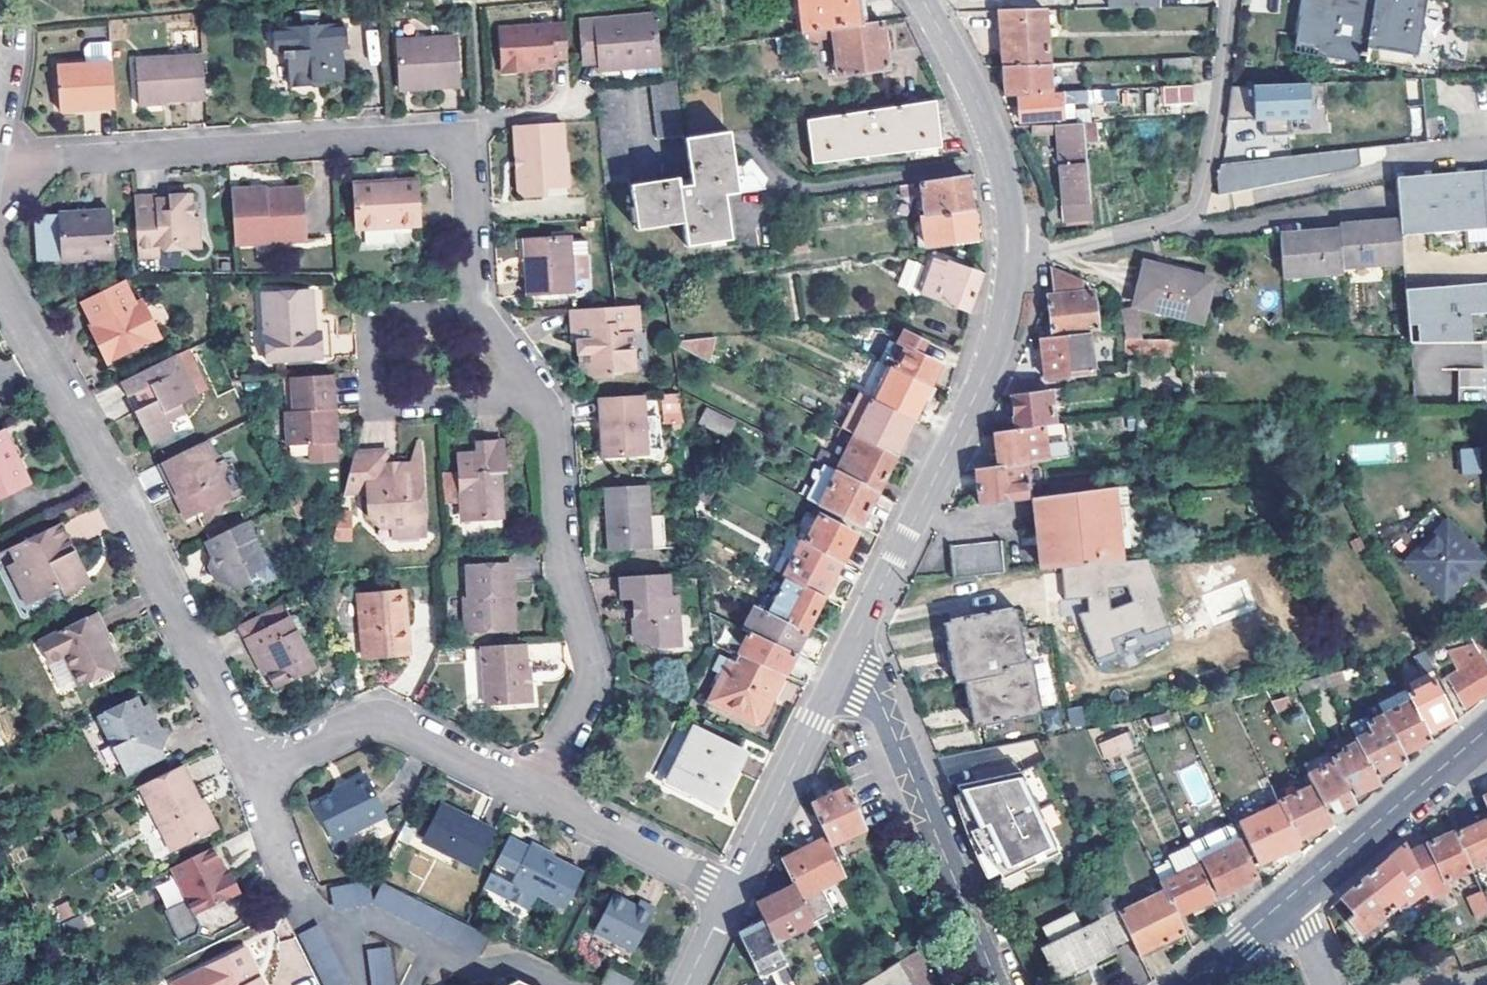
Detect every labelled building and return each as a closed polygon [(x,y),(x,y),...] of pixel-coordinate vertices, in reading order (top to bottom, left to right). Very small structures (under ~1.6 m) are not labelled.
[(794,6),(790,7),(791,15),(802,13),(800,0),(793,0),(794,6)] [(806,32),(866,25),(863,0),(800,0),(802,13),(804,33),(806,32)] [(1109,10),(1155,8),(1156,0),(1110,0),(1109,10)] [(1303,16),(1298,16),(1294,45),(1314,48),(1313,55),(1358,62),(1360,52),(1363,53),(1368,50),(1369,47),(1375,48),(1373,64),(1410,70),(1420,0),(1305,0),(1303,16)] [(1047,11),(1001,12),(1005,68),(1050,66),(1047,11)] [(647,14),(580,19),(582,55),(598,54),(599,62),(651,57),(647,14)] [(806,32),(808,40),(833,37),(839,77),(890,72),(883,22),(866,25),(806,32)] [(310,82),(321,81),(342,80),(339,51),(345,50),(343,24),(272,30),(275,55),(284,54),(285,60),(288,59),(290,88),(311,87),(310,82)] [(519,65),(529,64),(551,64),(551,57),(567,57),(565,24),(499,27),(501,71),(519,70),(519,65)] [(393,39),(397,81),(425,78),(426,86),(456,84),(452,36),(393,39)] [(115,107),(111,42),(91,43),(87,49),(88,63),(59,66),(62,111),(115,107)] [(598,54),(582,55),(583,63),(599,62),(598,54)] [(205,98),(202,55),(135,61),(138,99),(165,97),(165,101),(205,98)] [(652,63),(651,57),(599,62),(599,68),(652,63)] [(1191,77),(1191,59),(1164,60),(1164,77),(1191,77)] [(1008,97),(1021,96),(1051,95),(1050,77),(1050,66),(1005,68),(1008,97)] [(1050,77),(1051,95),(1063,94),(1076,93),(1074,76),(1050,77)] [(398,88),(426,86),(425,78),(397,81),(398,88)] [(685,135),(678,80),(653,82),(661,138),(685,135)] [(630,181),(622,85),(597,88),(605,184),(630,181)] [(1192,86),(1166,88),(1167,106),(1193,105),(1192,86)] [(1308,86),(1231,89),(1227,122),(1262,121),(1263,138),(1290,137),(1289,120),(1309,119),(1308,86)] [(1114,91),(1103,92),(1104,102),(1104,104),(1114,103),(1114,91)] [(1063,94),(1064,104),(1104,102),(1103,92),(1076,93),(1063,94)] [(1051,95),(1021,96),(1021,105),(1018,106),(1018,111),(1022,111),(1023,121),(1065,118),(1064,104),(1063,94),(1051,95)] [(165,97),(138,99),(138,106),(165,104),(165,101),(165,97)] [(807,120),(814,164),(841,161),(911,153),(912,160),(944,155),(936,102),(807,120)] [(525,194),(544,193),(544,185),(571,183),(569,152),(566,152),(564,122),(515,125),(519,190),(525,194)] [(1084,124),(1086,143),(1098,142),(1096,123),(1084,124)] [(1059,135),(1066,205),(1090,203),(1086,143),(1084,124),(1032,127),(1033,135),(1059,135)] [(731,132),(686,138),(692,184),(681,186),(679,178),(633,185),(636,207),(631,208),(633,223),(637,222),(639,229),(684,223),(688,246),(737,239),(730,194),(734,194),(732,179),(737,178),(731,132)] [(1360,150),(1222,165),(1221,168),(1218,177),(1220,194),(1362,165),(1360,150)] [(732,179),(734,194),(767,189),(762,181),(749,160),(741,165),(745,177),(737,178),(732,179)] [(1394,179),(1397,222),(1401,264),(1406,343),(1480,343),(1486,342),(1486,172),(1394,179)] [(921,183),(926,217),(970,211),(965,177),(921,183)] [(352,184),(355,231),(419,227),(416,180),(352,184)] [(572,192),(571,183),(544,185),(544,193),(572,192)] [(265,186),(229,188),(232,242),(254,241),(255,245),(302,242),(300,188),(265,189),(265,186)] [(158,195),(135,197),(139,258),(161,257),(160,244),(179,244),(179,248),(201,247),(199,217),(192,218),(190,195),(171,196),(171,199),(163,199),(158,199),(158,195)] [(1067,223),(1092,220),(1090,203),(1066,205),(1067,223)] [(80,212),(58,213),(59,215),(47,216),(47,221),(47,228),(39,229),(41,260),(62,258),(62,261),(111,257),(107,210),(80,212)] [(923,217),(929,248),(975,241),(974,236),(970,211),(926,217),(923,217)] [(923,217),(914,219),(918,250),(929,248),(923,217)] [(1338,269),(1401,264),(1397,222),(1373,224),(1335,227),(1335,232),(1338,269)] [(1279,279),(1339,274),(1338,269),(1335,232),(1305,234),(1275,237),(1276,238),(1279,279)] [(525,240),(528,297),(572,295),(569,238),(525,240)] [(914,291),(923,262),(905,258),(897,286),(914,291)] [(925,285),(921,298),(967,314),(978,282),(980,276),(935,260),(928,265),(921,283),(925,285)] [(1089,332),(1098,330),(1092,291),(1079,293),(1077,275),(1051,265),(1056,295),(1047,297),(1053,337),(1089,332)] [(1169,272),(1146,267),(1135,306),(1199,323),(1210,283),(1192,278),(1194,270),(1171,265),(1169,272)] [(120,282),(78,302),(90,327),(93,332),(99,344),(94,346),(104,366),(151,342),(142,325),(146,323),(148,316),(142,304),(134,303),(131,304),(120,282)] [(1217,285),(1210,283),(1199,323),(1205,325),(1217,285)] [(665,290),(668,312),(677,311),(675,289),(665,290)] [(265,363),(320,360),(318,335),(313,335),(310,293),(261,296),(265,363)] [(318,335),(320,360),(330,359),(328,324),(322,324),(320,293),(310,293),(313,335),(318,335)] [(575,338),(579,341),(584,341),(585,349),(579,350),(581,363),(593,375),(612,373),(612,368),(624,368),(633,367),(630,331),(637,330),(636,305),(572,309),(575,338)] [(1125,335),(1142,336),(1135,306),(1120,310),(1123,327),(1125,335)] [(142,325),(151,342),(159,338),(148,316),(146,323),(142,325)] [(85,329),(94,346),(99,344),(93,332),(90,327),(85,329)] [(1123,327),(1118,328),(1121,350),(1185,357),(1186,341),(1142,336),(1125,335),(1123,327)] [(926,343),(904,332),(897,346),(904,350),(894,369),(930,387),(940,366),(920,356),(926,343)] [(1053,337),(1040,338),(1045,377),(1094,370),(1089,332),(1053,337)] [(713,338),(672,341),(673,345),(708,362),(713,338)] [(904,350),(897,346),(889,342),(879,361),(891,367),(894,369),(904,350)] [(1413,407),(1486,406),(1480,343),(1406,343),(1413,407)] [(164,360),(115,384),(122,397),(132,392),(136,398),(140,408),(130,413),(146,446),(171,434),(166,423),(183,415),(179,406),(197,397),(183,367),(170,373),(164,360)] [(871,378),(882,384),(891,367),(879,361),(871,378)] [(882,384),(874,401),(913,421),(930,387),(894,369),(891,367),(882,384)] [(286,446),(327,444),(325,411),(332,411),(331,376),(282,379),(286,446)] [(1033,376),(1011,379),(1003,395),(1013,394),(1036,391),(1033,376)] [(1049,390),(1050,398),(1059,397),(1058,388),(1049,390)] [(1018,429),(1042,426),(1054,425),(1050,398),(1049,390),(1036,391),(1013,394),(1018,429)] [(640,392),(595,395),(597,426),(603,426),(605,453),(644,450),(640,392)] [(680,411),(679,393),(661,394),(662,411),(680,411)] [(859,394),(841,429),(853,435),(871,399),(859,394)] [(853,435),(895,456),(910,426),(913,421),(874,401),(871,399),(853,435)] [(706,406),(697,423),(728,438),(736,421),(706,406)] [(325,411),(327,444),(334,443),(333,413),(332,411),(325,411)] [(1054,425),(1042,426),(1047,460),(1068,457),(1063,423),(1054,425)] [(999,456),(1000,466),(1025,463),(1040,461),(1047,460),(1042,426),(1018,429),(996,432),(999,456)] [(850,444),(836,473),(876,493),(895,456),(853,435),(841,429),(837,437),(850,444)] [(177,486),(191,514),(229,495),(211,460),(216,458),(207,440),(159,463),(168,481),(173,478),(177,486)] [(465,456),(457,457),(458,474),(459,504),(460,517),(480,516),(481,521),(499,519),(496,475),(501,475),(500,442),(477,443),(477,460),(474,460),(471,461),(465,456)] [(1352,462),(1386,458),(1384,443),(1351,446),(1352,462)] [(0,444),(0,497),(25,484),(11,457),(8,459),(0,444)] [(1459,447),(1461,475),(1480,473),(1478,446),(1459,447)] [(385,453),(351,454),(342,495),(366,493),(368,516),(378,529),(391,528),(391,542),(420,540),(420,529),(417,525),(417,518),(422,518),(418,466),(399,466),(399,469),(396,470),(387,471),(385,453)] [(688,460),(691,484),(701,489),(711,470),(688,460)] [(1025,463),(1029,499),(1034,498),(1033,492),(1039,491),(1038,481),(1043,480),(1040,461),(1025,463)] [(1025,463),(1000,466),(976,469),(980,498),(981,505),(1029,499),(1025,463)] [(806,500),(818,506),(836,473),(823,466),(806,500)] [(818,506),(860,527),(876,493),(836,473),(818,506)] [(459,504),(458,474),(442,475),(444,505),(459,504)] [(173,478),(168,481),(186,517),(191,514),(177,486),(173,478)] [(691,484),(693,500),(713,509),(719,498),(701,489),(691,484)] [(646,486),(602,487),(607,555),(650,552),(648,518),(646,486)] [(1061,568),(1119,561),(1115,522),(1128,519),(1125,486),(1042,497),(1046,529),(1038,530),(1042,570),(1061,568)] [(1042,497),(1034,498),(1038,530),(1046,529),(1042,497)] [(332,538),(348,542),(355,511),(340,507),(332,538)] [(64,522),(72,542),(106,528),(98,508),(64,522)] [(802,541),(806,543),(820,517),(808,512),(794,537),(802,541)] [(648,518),(650,552),(673,551),(672,542),(664,543),(663,517),(648,518)] [(820,517),(806,543),(842,562),(850,546),(854,548),(857,542),(853,539),(855,534),(820,517)] [(245,521),(205,541),(211,553),(209,564),(212,571),(219,568),(226,584),(239,589),(250,583),(246,574),(258,568),(263,557),(245,521)] [(1446,522),(1408,559),(1444,597),(1483,560),(1446,522)] [(64,556),(72,552),(58,525),(7,549),(14,563),(18,572),(32,601),(56,588),(60,595),(76,587),(71,577),(73,575),(67,562),(64,556)] [(787,579),(824,598),(842,562),(806,543),(802,541),(791,562),(781,558),(774,571),(787,579)] [(951,547),(954,579),(1005,574),(1002,542),(999,542),(999,545),(955,549),(955,547),(951,547)] [(87,582),(72,552),(64,556),(67,562),(73,575),(71,577),(76,587),(87,582)] [(1119,561),(1061,568),(1065,601),(1087,599),(1089,612),(1084,613),(1079,615),(1097,660),(1117,652),(1112,640),(1143,628),(1146,635),(1169,625),(1159,599),(1163,597),(1147,558),(1119,561)] [(22,605),(32,601),(18,572),(14,563),(3,568),(22,605)] [(464,632),(507,629),(505,596),(512,595),(510,565),(465,567),(466,598),(463,597),(464,632)] [(217,580),(226,584),(219,568),(212,571),(217,580)] [(246,574),(250,583),(262,578),(258,568),(246,574)] [(755,608),(768,614),(787,579),(774,571),(755,608)] [(668,574),(619,578),(621,600),(634,600),(635,617),(632,617),(634,640),(635,641),(656,648),(681,646),(676,597),(671,597),(668,574)] [(787,579),(768,614),(805,633),(806,634),(824,598),(787,579)] [(401,594),(357,597),(363,651),(407,647),(401,594)] [(505,596),(507,629),(514,629),(512,595),(505,596)] [(292,634),(285,621),(291,618),(284,604),(233,628),(255,669),(263,665),(267,672),(274,685),(315,662),(298,630),(292,634)] [(750,634),(793,655),(805,633),(768,614),(755,608),(743,631),(750,634)] [(1025,659),(1019,627),(1014,627),(1011,611),(1011,608),(989,612),(989,615),(983,617),(983,613),(950,620),(950,622),(953,639),(944,641),(952,684),(962,683),(967,705),(974,703),(979,725),(979,727),(1009,721),(1009,719),(1016,718),(1016,720),(1036,716),(1036,715),(1033,700),(1038,699),(1031,658),(1025,659)] [(1016,609),(1011,611),(1014,627),(1019,627),(1016,609)] [(94,614),(34,642),(46,662),(59,656),(74,687),(118,667),(102,637),(105,635),(94,614)] [(291,618),(285,621),(292,634),(298,630),(303,628),(304,625),(299,616),(296,615),(291,618)] [(726,651),(738,629),(709,615),(713,645),(726,651)] [(941,624),(944,641),(953,639),(950,622),(941,624)] [(738,656),(740,657),(783,676),(793,655),(750,634),(738,656)] [(1470,636),(1474,644),(1450,657),(1462,678),(1451,685),(1465,710),(1481,699),(1486,694),(1486,645),(1481,634),(1470,636)] [(523,670),(528,670),(526,644),(483,647),(487,706),(526,704),(523,670)] [(407,647),(363,651),(364,661),(408,657),(407,647)] [(1436,681),(1441,679),(1427,652),(1417,657),(1425,675),(1430,684),(1409,694),(1412,700),(1428,732),(1454,718),(1436,681)] [(733,654),(730,662),(737,665),(740,657),(738,656),(733,654)] [(730,662),(714,693),(709,702),(744,720),(744,722),(752,726),(756,726),(758,725),(760,724),(762,721),(764,715),(763,714),(783,676),(740,657),(737,665),(730,662)] [(714,693),(730,662),(721,658),(713,673),(716,675),(709,690),(714,693)] [(263,665),(255,669),(259,676),(267,672),(263,665)] [(1328,677),(1332,685),(1347,679),(1342,669),(1327,673),(1328,677)] [(531,670),(528,670),(523,670),(526,704),(533,703),(531,670)] [(1430,684),(1425,675),(1405,685),(1407,689),(1409,694),(1430,684)] [(1299,683),(1303,693),(1332,685),(1328,677),(1299,683)] [(345,687),(336,691),(342,702),(350,698),(345,687)] [(1380,703),(1385,713),(1412,700),(1409,694),(1407,689),(1380,703)] [(1290,696),(1274,699),(1280,711),(1294,704),(1290,696)] [(126,776),(165,757),(160,747),(163,738),(165,731),(159,731),(148,730),(144,722),(153,718),(146,706),(137,711),(132,699),(107,711),(109,715),(97,721),(126,776)] [(1385,713),(1386,715),(1404,752),(1431,739),(1428,732),(1412,700),(1385,713)] [(967,705),(971,727),(979,725),(974,703),(967,705)] [(1072,727),(1085,724),(1081,705),(1068,708),(1072,727)] [(1169,711),(1150,714),(1152,722),(1170,718),(1169,711)] [(1404,752),(1386,715),(1372,722),(1369,716),(1352,725),(1358,738),(1359,741),(1376,775),(1407,759),(1404,752)] [(1140,734),(1132,716),(1121,719),(1131,739),(1140,734)] [(148,730),(159,731),(153,718),(144,722),(148,730)] [(704,732),(700,730),(682,764),(680,763),(671,781),(696,794),(714,803),(727,777),(735,781),(749,755),(724,741),(729,730),(710,722),(704,732)] [(682,764),(700,730),(692,726),(660,785),(693,801),(696,794),(671,781),(680,763),(682,764)] [(160,747),(165,757),(171,754),(163,738),(160,747)] [(1378,781),(1376,775),(1359,741),(1346,747),(1347,751),(1335,758),(1336,761),(1353,795),(1378,781)] [(1017,759),(959,786),(980,831),(1003,879),(1061,852),(1017,759)] [(1315,784),(1330,814),(1356,801),(1353,795),(1336,761),(1310,773),(1315,784)] [(183,765),(138,786),(168,849),(211,828),(200,804),(198,799),(183,765)] [(727,777),(714,803),(722,807),(735,781),(727,777)] [(365,778),(348,787),(349,798),(336,805),(334,800),(315,810),(333,845),(385,817),(365,778)] [(1280,800),(1282,803),(1299,839),(1333,821),(1330,814),(1315,784),(1280,800)] [(335,793),(334,800),(336,805),(349,798),(348,787),(335,793)] [(811,806),(828,840),(830,846),(866,828),(848,789),(811,806)] [(200,804),(211,828),(217,826),(203,796),(198,799),(200,804)] [(1234,825),(1253,865),(1301,843),(1299,839),(1282,803),(1234,825)] [(442,804),(427,833),(460,850),(456,858),(476,868),(495,830),(442,804)] [(1457,833),(1472,869),(1485,863),(1486,867),(1486,819),(1457,833)] [(1190,842),(1199,863),(1216,897),(1219,904),(1233,897),(1238,909),(1264,888),(1253,865),(1234,825),(1233,822),(1190,842)] [(1456,830),(1410,850),(1428,890),(1431,898),(1447,891),(1449,888),(1446,881),(1473,870),(1472,869),(1457,833),(1456,830)] [(423,841),(456,858),(460,850),(427,833),(423,841)] [(582,873),(564,863),(562,866),(558,864),(541,855),(508,838),(494,867),(526,884),(521,893),(516,904),(541,917),(549,901),(564,907),(582,873)] [(795,889),(800,899),(846,877),(830,846),(828,840),(783,862),(795,889)] [(1170,851),(1180,872),(1199,863),(1190,842),(1170,851)] [(1428,890),(1410,850),(1408,844),(1389,860),(1367,879),(1392,911),(1408,900),(1410,904),(1428,890)] [(211,846),(169,866),(184,897),(162,908),(178,941),(196,932),(199,923),(194,912),(239,890),(229,871),(226,872),(224,869),(211,846)] [(562,866),(564,863),(566,860),(544,849),(541,855),(558,864),(562,866)] [(1165,889),(1177,916),(1191,909),(1194,915),(1212,907),(1209,901),(1216,897),(1199,863),(1180,872),(1161,881),(1165,889)] [(494,934),(376,876),(364,881),(376,905),(480,957),(494,934)] [(484,887),(516,904),(521,893),(490,876),(484,887)] [(1091,901),(1108,893),(1102,879),(1084,888),(1091,901)] [(1362,936),(1392,911),(1367,879),(1353,890),(1349,893),(1361,913),(1351,920),(1362,936)] [(338,922),(376,905),(364,881),(327,899),(338,922)] [(766,924),(776,943),(813,925),(800,899),(795,889),(758,907),(766,924)] [(1047,923),(1079,907),(1071,889),(1039,905),(1047,923)] [(1120,911),(1133,939),(1140,954),(1156,946),(1185,932),(1177,916),(1165,889),(1120,911)] [(1079,907),(1047,923),(1033,929),(1056,978),(1133,939),(1120,911),(1110,892),(1108,893),(1091,901),(1079,907)] [(1486,933),(1486,904),(1482,892),(1468,898),(1484,934),(1486,933)] [(614,894),(611,900),(619,904),(622,906),(625,900),(614,894)] [(640,900),(637,906),(625,900),(622,906),(619,904),(611,900),(594,930),(633,950),(657,908),(640,900)] [(1428,918),(1438,915),(1433,902),(1423,906),(1428,918)] [(293,934),(319,984),(343,984),(347,983),(317,923),(293,934)] [(740,937),(758,973),(784,960),(776,943),(766,924),(740,937)] [(1127,944),(1117,948),(1128,976),(1138,972),(1127,944)] [(254,980),(260,977),(245,947),(239,950),(254,980)] [(390,947),(368,950),(372,984),(395,984),(390,947)] [(260,977),(254,980),(239,950),(177,980),(180,984),(263,984),(260,977)] [(865,984),(915,984),(901,962),(865,984)] [(602,984),(631,984),(633,981),(610,970),(602,984)] [(517,975),(498,984),(535,984),(517,975)]
